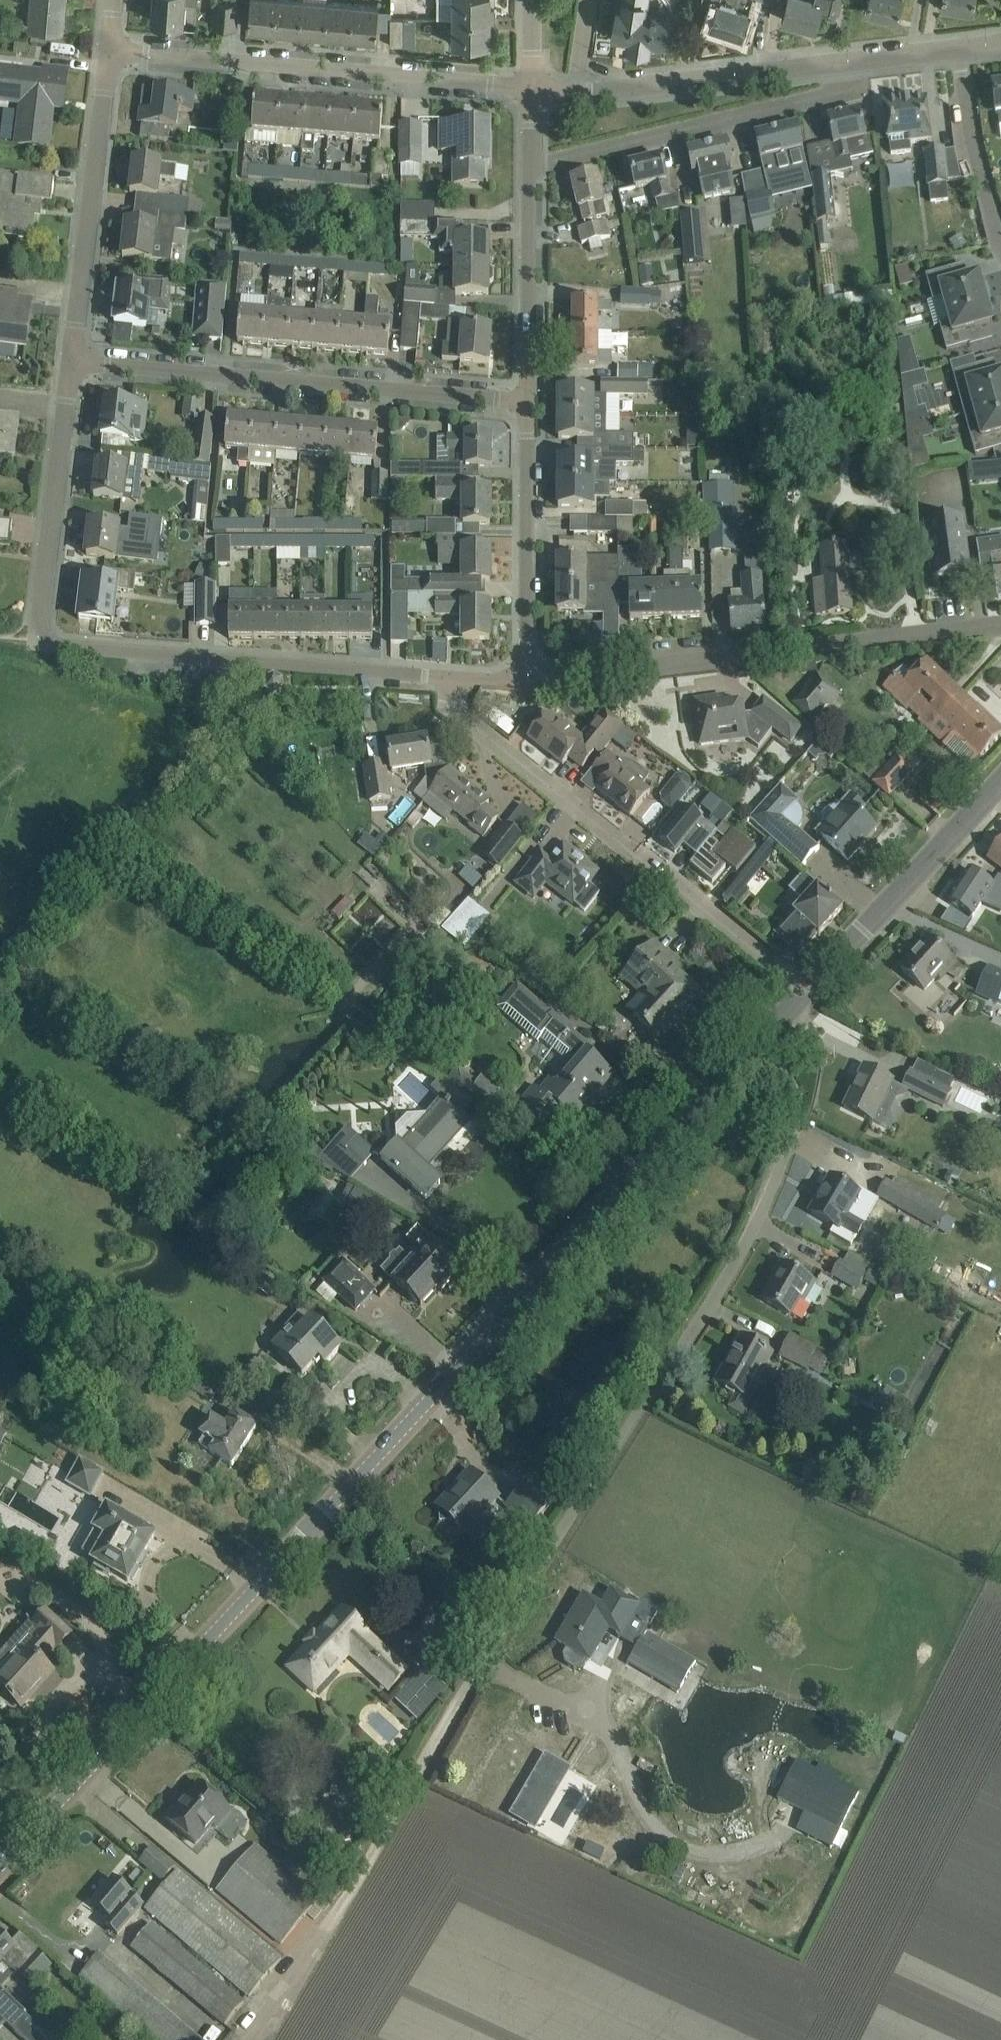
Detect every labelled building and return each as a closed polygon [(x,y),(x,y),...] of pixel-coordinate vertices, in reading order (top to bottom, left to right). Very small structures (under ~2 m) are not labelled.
[(30,28),(41,29),(61,31),(62,16),(59,16),(60,0),(33,0),(30,28)] [(153,21),(181,23),(182,2),(197,3),(197,0),(154,0),(153,21)] [(213,0),(211,27),(237,29),(239,3),(213,0)] [(247,28),(249,28),(249,27),(274,29),(276,0),(250,0),(247,28)] [(274,29),(299,32),(302,0),(276,0),(274,29)] [(327,1),(313,0),(302,0),(299,32),(324,34),(327,1)] [(495,19),(495,9),(489,9),(489,0),(452,0),(452,19),(495,19)] [(644,0),(624,0),(622,11),(616,10),(612,34),(629,37),(627,47),(647,50),(649,40),(665,42),(666,38),(672,39),(674,23),(668,22),(669,18),(655,16),(656,14),(651,14),(650,16),(642,14),(644,0)] [(714,10),(709,26),(741,36),(747,17),(749,11),(748,11),(752,0),(701,0),(700,6),(714,10)] [(818,14),(834,18),(838,0),(786,0),(781,19),(815,28),(818,14)] [(865,11),(896,18),(900,0),(868,0),(865,11)] [(974,0),(941,0),(940,5),(972,10),(974,0)] [(349,36),(352,3),(327,1),(324,34),(349,36)] [(375,39),(377,19),(378,6),(352,3),(349,36),(374,38),(374,39),(375,39)] [(403,18),(391,18),(390,45),(403,45),(403,18)] [(495,28),(495,19),(452,19),(452,44),(489,45),(489,28),(495,28)] [(22,103),(17,144),(28,145),(48,148),(49,133),(46,133),(50,97),(64,99),(68,70),(48,68),(45,68),(44,74),(0,68),(0,101),(22,103)] [(992,85),(996,113),(998,113),(1000,131),(1000,84),(992,85)] [(143,87),(138,123),(142,124),(140,136),(149,137),(168,140),(170,126),(178,127),(180,109),(193,111),(195,94),(143,87)] [(248,110),(245,143),(251,144),(277,146),(281,101),(256,98),(256,97),(255,97),(254,110),(248,110)] [(900,102),(883,104),(887,140),(889,140),(891,154),(911,152),(910,143),(930,141),(926,100),(909,101),(909,100),(899,101),(900,102)] [(277,146),(302,148),(306,103),(281,101),(277,146)] [(314,152),(315,136),(328,137),(331,105),(306,103),(302,148),(302,151),(314,152)] [(328,137),(353,140),(356,107),(331,105),(328,137)] [(353,140),(380,142),(383,108),(381,108),(381,109),(356,107),(353,140)] [(860,110),(827,118),(831,137),(832,141),(837,159),(850,156),(851,159),(851,160),(874,155),(870,136),(866,137),(864,130),(860,110)] [(401,164),(419,164),(420,124),(401,124),(401,164)] [(454,183),(464,183),(484,183),(484,164),(488,164),(489,124),(442,124),(442,151),(455,151),(454,183)] [(797,125),(754,135),(760,159),(761,159),(763,170),(766,182),(767,182),(807,171),(808,171),(803,149),(797,125)] [(222,129),(221,145),(224,145),(224,153),(238,154),(239,137),(232,136),(232,130),(222,129)] [(727,142),(688,151),(693,173),(694,173),(694,176),(698,175),(703,200),(735,193),(729,165),(732,164),(727,142)] [(943,150),(924,152),(928,185),(929,185),(931,202),(948,200),(947,185),(947,184),(947,182),(961,180),(955,150),(943,151),(943,150)] [(375,153),(373,177),(382,178),(388,178),(390,155),(375,153)] [(661,158),(629,165),(634,184),(635,188),(651,184),(655,201),(656,200),(670,197),(666,181),(665,177),(661,158)] [(134,161),(130,193),(157,196),(159,179),(175,181),(177,167),(162,165),(162,164),(154,163),(134,161)] [(274,180),(275,168),(243,165),(242,177),(274,180)] [(275,168),(274,180),(299,182),(300,170),(275,168)] [(300,170),(299,182),(324,184),(325,173),(300,170)] [(763,170),(742,175),(742,176),(745,193),(755,234),(778,228),(772,203),(771,198),(767,182),(766,182),(763,170)] [(572,179),(579,207),(581,207),(584,221),(607,216),(597,173),(572,179)] [(334,186),(370,188),(371,176),(335,174),(334,186)] [(830,174),(813,176),(815,202),(819,231),(828,230),(827,221),(836,220),(830,174)] [(35,178),(18,176),(18,177),(0,175),(0,234),(6,235),(12,236),(13,235),(30,237),(34,202),(51,204),(54,180),(35,178)] [(373,177),(371,176),(370,188),(381,189),(382,178),(373,177)] [(203,201),(188,200),(161,196),(159,213),(186,216),(187,214),(201,216),(203,201)] [(126,224),(122,257),(142,259),(152,260),(171,263),(173,247),(173,246),(174,231),(184,232),(186,216),(159,213),(157,227),(126,224)] [(700,213),(680,215),(684,265),(703,264),(700,213)] [(231,231),(231,221),(216,220),(215,230),(231,231)] [(431,238),(431,240),(440,240),(440,253),(456,253),(456,267),(488,266),(488,238),(463,237),(463,222),(434,221),(434,222),(434,238),(431,238)] [(582,243),(610,236),(607,221),(578,228),(582,243)] [(434,238),(434,222),(402,222),(402,238),(434,238)] [(967,244),(960,231),(948,238),(954,250),(967,244)] [(270,276),(272,256),(240,253),(238,275),(269,277),(269,276),(270,276)] [(296,268),(297,258),(272,256),(270,276),(288,277),(288,272),(295,273),(295,268),(296,268)] [(320,270),(320,260),(297,258),(296,268),(320,270)] [(344,281),(346,262),(320,260),(320,270),(344,272),(344,281)] [(368,283),(370,264),(346,262),(344,281),(368,283)] [(370,264),(368,283),(369,283),(369,274),(387,275),(388,266),(370,264)] [(913,284),(908,265),(896,269),(901,287),(913,284)] [(440,279),(440,293),(456,293),(456,294),(488,294),(488,282),(492,282),(493,280),(493,269),(491,267),(488,267),(488,266),(456,267),(456,279),(440,279)] [(946,310),(988,298),(984,285),(982,286),(979,275),(953,282),(949,269),(926,275),(933,299),(942,296),(946,310)] [(653,272),(639,274),(641,286),(654,284),(653,272)] [(114,322),(112,342),(130,344),(132,325),(146,326),(148,309),(158,310),(167,311),(171,281),(138,278),(136,290),(118,288),(114,322)] [(197,283),(192,338),(205,340),(221,341),(222,341),(224,321),(227,286),(210,284),(197,283)] [(406,287),(404,303),(436,306),(438,289),(406,287)] [(0,290),(0,343),(26,346),(30,312),(15,310),(17,292),(0,290)] [(622,290),(622,304),(650,306),(650,305),(651,292),(622,290)] [(835,297),(825,298),(826,310),(848,308),(894,305),(894,292),(846,295),(835,297)] [(362,353),(387,355),(390,323),(377,322),(379,299),(367,298),(365,321),(362,353)] [(992,312),(988,298),(946,310),(950,322),(940,325),(941,330),(947,350),(970,343),(966,330),(992,323),(989,312),(992,312)] [(268,300),(267,313),(264,345),(289,347),(292,315),(293,302),(268,300)] [(573,332),(599,332),(599,312),(612,312),(612,301),(598,301),(598,300),(573,300),(573,332)] [(417,351),(420,319),(449,322),(447,344),(443,344),(442,359),(488,363),(491,330),(476,328),(477,309),(436,307),(436,306),(404,303),(400,349),(417,351)] [(316,317),(313,349),(338,351),(341,319),(342,308),(316,306),(316,317)] [(238,342),(264,345),(267,313),(240,310),(238,342)] [(292,315),(289,347),(313,349),(316,317),(292,315)] [(341,319),(338,351),(362,353),(365,321),(341,319)] [(573,364),(593,364),(598,364),(598,363),(612,363),(612,353),(611,353),(611,332),(599,332),(573,332),(573,364)] [(916,355),(900,359),(902,378),(920,373),(916,355)] [(618,379),(650,380),(650,370),(638,369),(638,365),(618,365),(618,379)] [(1000,403),(1000,373),(980,379),(976,366),(953,372),(964,414),(997,404),(1000,403)] [(920,373),(902,378),(903,393),(928,386),(925,372),(920,373)] [(648,396),(649,382),(619,381),(619,396),(648,396)] [(789,383),(781,393),(791,401),(799,390),(789,383)] [(593,395),(593,391),(559,391),(559,415),(593,415),(607,415),(607,395),(593,395)] [(105,402),(101,436),(142,441),(147,407),(105,402)] [(997,404),(964,414),(975,454),(999,448),(995,435),(1000,434),(1000,403),(997,404)] [(13,455),(18,417),(0,415),(0,453),(13,455)] [(559,415),(559,439),(593,439),(593,435),(606,435),(606,434),(607,434),(607,415),(593,415),(559,415)] [(192,463),(211,466),(211,465),(208,465),(214,419),(198,417),(192,463)] [(249,464),(253,419),(228,417),(225,449),(240,450),(238,463),(249,464)] [(278,421),(253,419),(249,464),(274,466),(276,453),(275,453),(278,421)] [(303,423),(278,421),(275,453),(276,453),(300,455),(303,423)] [(328,425),(303,423),(300,455),(325,457),(328,425)] [(705,423),(705,439),(716,439),(716,423),(705,423)] [(328,425),(325,457),(350,459),(353,428),(328,425)] [(353,428),(350,459),(375,462),(378,430),(353,428)] [(687,428),(687,435),(687,445),(700,445),(700,428),(687,428)] [(606,435),(606,449),(634,449),(634,434),(607,434),(606,434),(606,435)] [(426,464),(426,479),(436,479),(462,479),(462,467),(490,467),(490,436),(449,436),(449,464),(426,464)] [(882,487),(892,486),(911,484),(907,438),(899,439),(900,453),(901,462),(880,464),(882,487)] [(634,449),(606,449),(606,461),(593,461),(593,459),(559,459),(558,483),(610,483),(617,483),(617,464),(634,464),(634,462),(638,462),(639,451),(634,452),(634,449)] [(928,454),(910,456),(911,469),(931,467),(928,454)] [(194,506),(205,507),(211,466),(192,463),(149,458),(147,472),(172,475),(172,479),(196,482),(194,506)] [(968,481),(1000,480),(1000,461),(967,462),(968,481)] [(93,480),(92,491),(94,493),(94,496),(113,499),(123,500),(125,479),(142,481),(144,470),(126,468),(126,467),(117,466),(97,464),(96,479),(93,480)] [(391,464),(391,478),(426,479),(426,464),(391,464)] [(373,499),(389,499),(388,473),(373,473),(373,499)] [(463,524),(470,524),(490,524),(490,491),(464,491),(464,479),(462,479),(436,479),(436,500),(463,500),(463,524)] [(392,480),(392,494),(406,495),(406,480),(392,480)] [(592,507),(592,499),(610,499),(610,483),(558,483),(558,507),(592,507)] [(734,484),(709,484),(710,550),(737,550),(736,507),(735,507),(734,484)] [(257,503),(255,501),(251,500),(248,503),(248,507),(250,509),(254,510),(257,507),(257,503)] [(647,518),(647,503),(606,503),(605,517),(617,517),(617,518),(647,518)] [(255,521),(242,521),(242,532),(263,532),(263,521),(265,521),(265,511),(255,511),(255,521)] [(90,523),(86,555),(106,557),(115,558),(146,562),(147,547),(156,548),(157,535),(161,535),(163,519),(150,517),(130,515),(128,529),(119,528),(119,527),(110,526),(90,523)] [(588,533),(617,533),(617,518),(617,517),(605,517),(589,517),(588,533)] [(933,577),(969,572),(961,517),(926,522),(933,577)] [(459,518),(392,518),(392,533),(459,533),(459,518)] [(10,546),(12,523),(0,521),(0,545),(10,546)] [(214,521),(213,531),(242,532),(242,521),(214,521)] [(312,521),(312,522),(298,522),(298,532),(319,532),(319,521),(312,521)] [(325,522),(325,521),(319,521),(319,532),(340,532),(340,522),(325,522)] [(276,522),(276,532),(298,532),(298,522),(276,522)] [(340,522),(340,532),(362,532),(363,522),(340,522)] [(674,527),(675,548),(677,618),(702,617),(701,584),(690,584),(690,572),(683,572),(683,552),(700,552),(699,527),(674,527)] [(391,580),(391,593),(455,594),(464,594),(464,596),(485,596),(485,585),(485,582),(490,582),(490,548),(481,548),(481,537),(455,537),(439,536),(439,557),(463,557),(463,576),(423,576),(423,580),(405,580),(391,580)] [(253,548),(253,537),(215,537),(216,564),(231,564),(231,548),(253,548)] [(278,549),(278,537),(253,537),(253,548),(278,549)] [(278,537),(278,549),(301,549),(301,537),(278,537)] [(301,537),(301,549),(325,549),(325,537),(301,537)] [(325,537),(325,549),(349,549),(349,538),(325,537)] [(349,538),(349,549),(373,549),(374,538),(349,538)] [(978,551),(981,571),(993,569),(997,597),(1000,597),(1000,543),(977,546),(978,551)] [(814,582),(815,594),(816,614),(852,612),(846,546),(821,548),(823,576),(819,576),(820,581),(814,582)] [(664,585),(653,586),(654,618),(677,618),(675,548),(670,548),(667,548),(668,565),(670,565),(670,573),(664,573),(664,585)] [(618,550),(619,572),(619,585),(619,604),(629,604),(630,619),(654,618),(653,586),(642,586),(642,554),(634,549),(618,550)] [(586,559),(577,559),(557,559),(557,585),(586,585),(586,574),(606,574),(606,585),(619,585),(619,572),(606,572),(606,560),(586,560),(586,559)] [(129,592),(129,591),(134,592),(136,574),(103,570),(102,582),(83,579),(78,619),(80,619),(80,617),(97,620),(97,621),(100,621),(100,617),(112,619),(112,623),(113,623),(117,590),(129,592)] [(731,602),(730,602),(731,612),(732,632),(765,629),(764,609),(763,599),(762,599),(761,587),(760,573),(745,574),(741,575),(742,588),(743,601),(731,602)] [(215,624),(215,584),(197,584),(196,624),(215,624)] [(619,619),(619,604),(619,585),(606,585),(599,585),(599,597),(586,597),(586,585),(557,585),(557,611),(605,611),(605,619),(619,619)] [(229,638),(253,638),(253,591),(229,591),(229,609),(229,638)] [(253,638),(277,638),(278,609),(278,591),(253,591),(253,638)] [(408,614),(436,615),(463,615),(463,639),(489,639),(490,606),(464,606),(464,599),(455,599),(455,594),(391,593),(391,643),(408,643),(408,614)] [(301,638),(325,639),(325,609),(325,597),(301,597),(300,609),(301,609),(301,638)] [(277,638),(301,638),(301,609),(300,609),(278,609),(277,638)] [(325,639),(349,639),(349,609),(325,609),(325,639)] [(372,639),(373,619),(373,609),(349,609),(349,639),(372,639)] [(893,674),(882,686),(906,709),(912,703),(923,713),(918,719),(931,732),(965,697),(926,660),(912,674),(903,666),(894,675),(893,674)] [(839,697),(842,695),(817,672),(804,686),(807,689),(793,704),(813,722),(828,705),(830,707),(839,697)] [(283,692),(283,682),(274,677),(265,682),(265,693),(274,698),(283,692)] [(1000,736),(1000,731),(965,697),(931,732),(943,743),(953,733),(980,758),(1000,736)] [(714,698),(695,701),(698,720),(701,744),(747,738),(759,747),(774,728),(753,713),(744,714),(742,702),(715,706),(714,698)] [(582,767),(594,752),(595,751),(599,755),(612,740),(623,725),(624,726),(626,724),(605,707),(580,738),(547,712),(528,736),(563,764),(569,756),(582,767)] [(494,709),(487,718),(506,733),(513,724),(494,709)] [(787,717),(777,730),(791,741),(801,728),(787,717)] [(623,725),(612,740),(626,751),(638,737),(624,726),(623,725)] [(830,759),(838,751),(822,736),(807,752),(815,759),(819,756),(827,755),(830,759)] [(427,739),(388,746),(391,765),(391,771),(424,766),(425,772),(426,772),(427,778),(436,786),(448,770),(446,760),(447,759),(444,740),(428,742),(427,739)] [(604,779),(603,781),(596,789),(630,816),(650,792),(642,785),(649,776),(632,763),(622,760),(621,761),(608,750),(592,770),(604,779)] [(364,766),(370,801),(390,798),(384,763),(364,766)] [(890,764),(873,783),(889,798),(906,779),(890,764)] [(436,786),(431,792),(455,811),(470,823),(468,826),(484,838),(501,817),(486,805),(489,801),(449,769),(448,770),(436,786)] [(676,776),(671,782),(672,790),(678,794),(686,793),(690,787),(689,780),(683,775),(676,776)] [(803,862),(815,847),(781,816),(797,799),(780,784),(749,819),(803,862)] [(825,812),(821,817),(820,823),(821,825),(815,831),(822,838),(848,861),(859,849),(856,846),(874,827),(860,815),(866,808),(850,793),(837,807),(835,806),(829,808),(825,812)] [(722,803),(712,816),(722,824),(732,811),(722,803)] [(539,818),(522,804),(507,823),(506,822),(481,854),(499,868),(539,818)] [(683,805),(659,835),(663,838),(660,841),(675,853),(682,844),(697,856),(710,840),(717,832),(683,805)] [(416,811),(406,823),(413,829),(423,817),(416,811)] [(375,839),(367,833),(357,843),(374,858),(391,840),(382,831),(375,839)] [(697,856),(690,865),(713,884),(732,860),(744,869),(758,852),(732,831),(719,847),(710,840),(697,856)] [(769,841),(727,895),(738,903),(750,889),(747,887),(778,847),(769,841)] [(988,859),(1000,868),(1000,841),(996,848),(993,847),(988,853),(990,857),(988,859)] [(540,851),(514,883),(535,900),(546,885),(571,905),(573,902),(585,912),(600,893),(589,883),(597,873),(576,855),(577,853),(565,843),(551,860),(540,851)] [(948,902),(972,918),(984,900),(1000,908),(1000,877),(998,875),(992,884),(970,870),(948,902)] [(843,909),(817,885),(805,874),(791,889),(803,901),(793,912),(796,915),(777,935),(787,944),(789,942),(801,953),(818,934),(819,935),(843,909)] [(469,901),(454,917),(476,935),(490,917),(469,901)] [(443,905),(429,921),(440,931),(454,916),(443,905)] [(951,960),(928,939),(901,969),(924,990),(951,960)] [(653,943),(640,958),(624,976),(649,999),(634,1015),(657,1037),(698,992),(670,967),(674,962),(653,943)] [(978,993),(1000,1003),(1000,974),(990,969),(978,993)] [(518,984),(498,1008),(539,1043),(542,1039),(565,1059),(555,1071),(559,1075),(554,1081),(549,1077),(539,1089),(535,1085),(516,1107),(545,1132),(563,1111),(574,1121),(599,1093),(595,1090),(611,1071),(588,1052),(591,1048),(573,1033),(575,1030),(554,1011),(552,1013),(518,984)] [(903,1088),(944,1108),(953,1091),(951,1090),(956,1080),(922,1063),(916,1073),(911,1071),(903,1088)] [(864,1067),(844,1108),(862,1117),(873,1122),(880,1107),(890,1112),(897,1099),(887,1094),(893,1081),(882,1076),(864,1067)] [(457,1085),(510,1116),(515,1106),(478,1083),(476,1087),(462,1078),(457,1085)] [(398,1145),(384,1161),(421,1194),(435,1178),(420,1164),(435,1146),(441,1152),(468,1122),(460,1115),(472,1101),(456,1091),(446,1102),(443,1099),(430,1115),(407,1115),(402,1122),(402,1128),(405,1130),(401,1135),(398,1132),(397,1133),(398,1145)] [(357,1136),(346,1149),(364,1165),(375,1153),(357,1136)] [(311,1144),(304,1151),(317,1161),(329,1167),(346,1149),(336,1140),(323,1154),(311,1144)] [(878,1196),(939,1231),(941,1228),(947,1231),(953,1220),(947,1216),(948,1215),(945,1214),(954,1199),(902,1168),(893,1184),(887,1181),(878,1196)] [(850,1214),(861,1195),(832,1178),(811,1213),(834,1227),(830,1234),(858,1250),(863,1240),(859,1237),(867,1224),(850,1214)] [(341,1199),(355,1206),(363,1192),(349,1185),(341,1199)] [(393,1280),(406,1292),(421,1306),(438,1288),(442,1291),(452,1280),(448,1277),(451,1273),(448,1270),(457,1259),(443,1246),(433,1237),(431,1239),(417,1227),(406,1239),(419,1252),(411,1261),(400,1251),(397,1253),(394,1253),(391,1257),(391,1260),(382,1270),(393,1280)] [(841,1260),(832,1276),(857,1291),(872,1267),(849,1253),(844,1262),(841,1260)] [(343,1261),(324,1282),(356,1311),(374,1290),(343,1261)] [(813,1304),(808,1302),(806,1301),(816,1284),(783,1265),(763,1300),(793,1317),(794,1316),(803,1321),(813,1304)] [(887,1271),(874,1265),(865,1281),(877,1288),(887,1271)] [(341,1347),(324,1330),(312,1319),(307,1324),(298,1315),(286,1327),(289,1331),(273,1348),(287,1362),(302,1376),(318,1359),(324,1364),(341,1347)] [(781,1355),(808,1368),(822,1375),(831,1356),(790,1337),(781,1355)] [(728,1363),(717,1382),(735,1392),(737,1393),(729,1408),(748,1418),(759,1399),(754,1396),(759,1388),(753,1385),(756,1380),(770,1354),(759,1348),(742,1338),(741,1340),(743,1341),(730,1365),(728,1363)] [(183,1384),(211,1401),(219,1389),(182,1367),(177,1375),(185,1381),(183,1384)] [(257,1427),(240,1416),(234,1413),(226,1427),(211,1417),(200,1435),(204,1438),(199,1445),(210,1452),(232,1466),(257,1427)] [(91,1497),(105,1473),(79,1459),(66,1483),(91,1497)] [(437,1507),(440,1509),(465,1533),(466,1532),(478,1542),(490,1529),(479,1518),(498,1497),(470,1471),(437,1507)] [(530,1480),(507,1507),(529,1527),(552,1499),(530,1480)] [(128,1581),(130,1578),(133,1580),(140,1569),(136,1567),(155,1535),(106,1508),(104,1512),(100,1509),(92,1524),(96,1526),(94,1530),(107,1537),(93,1561),(96,1563),(94,1567),(110,1575),(112,1572),(128,1581)] [(15,1545),(43,1562),(52,1547),(24,1531),(19,1537),(15,1545)] [(557,1641),(568,1648),(563,1656),(566,1665),(573,1669),(584,1667),(588,1660),(590,1661),(598,1647),(593,1644),(604,1625),(622,1636),(623,1636),(638,1646),(629,1664),(678,1691),(695,1662),(670,1647),(669,1650),(644,1635),(658,1611),(641,1600),(637,1606),(614,1593),(605,1608),(589,1599),(578,1617),(573,1614),(557,1641)] [(390,1690),(407,1671),(367,1635),(368,1633),(342,1609),(308,1645),(311,1648),(291,1670),(307,1685),(328,1663),(335,1670),(350,1653),(390,1690)] [(0,1678),(0,1687),(11,1697),(10,1698),(14,1701),(15,1700),(21,1706),(52,1672),(40,1661),(55,1644),(58,1647),(70,1634),(46,1612),(34,1625),(42,1632),(0,1678)] [(514,1814),(530,1823),(563,1768),(546,1758),(514,1814)] [(859,1792),(796,1761),(777,1799),(807,1814),(799,1831),(831,1847),(859,1792)] [(165,1819),(196,1845),(227,1808),(200,1785),(179,1808),(176,1806),(165,1819)] [(578,1815),(573,1791),(554,1795),(559,1819),(578,1815)] [(606,1805),(593,1797),(587,1807),(601,1815),(606,1805)] [(588,1843),(584,1852),(600,1860),(604,1850),(588,1843)] [(217,1891),(281,1944),(319,1899),(255,1846),(217,1891)] [(141,1862),(163,1880),(173,1867),(152,1849),(141,1862)] [(249,1997),(281,1959),(177,1871),(144,1909),(249,1997)] [(105,1925),(118,1935),(142,1907),(130,1897),(132,1895),(113,1880),(93,1904),(111,1918),(105,1925)] [(225,2026),(244,2003),(152,1926),(133,1948),(225,2026)] [(11,1944),(0,1933),(0,1963),(4,1959),(17,1972),(18,1970),(34,1984),(52,1965),(36,1951),(27,1960),(15,1948),(11,1944)] [(153,2039),(199,2039),(99,1956),(80,1978),(153,2039)] [(36,2026),(23,2013),(25,2011),(0,1985),(0,2016),(24,2039),(53,2039),(36,2026)]
